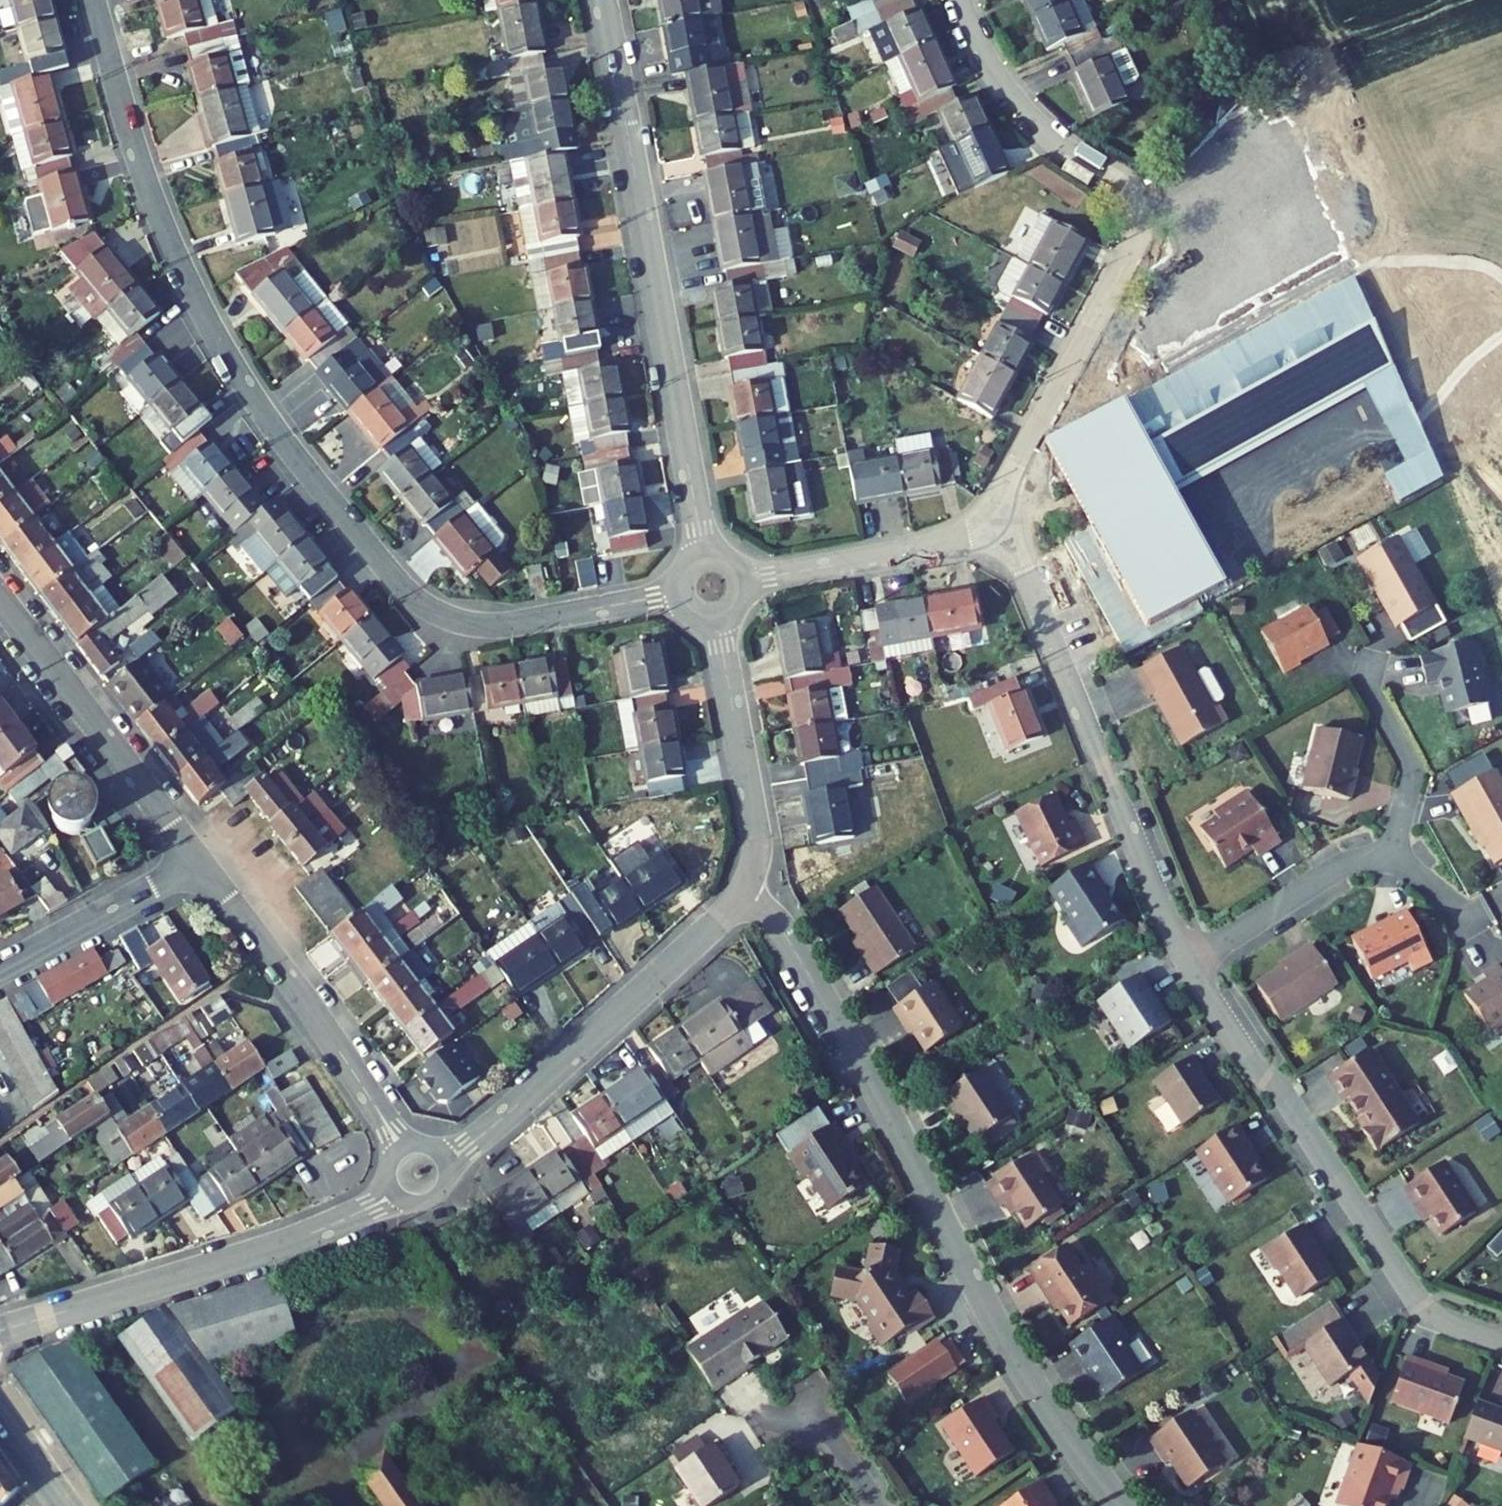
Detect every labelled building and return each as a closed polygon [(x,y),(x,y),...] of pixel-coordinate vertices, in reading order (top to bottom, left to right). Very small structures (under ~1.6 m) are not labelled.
[(26,31),(63,22),(57,0),(19,0),(26,31)] [(244,38),(240,24),(223,28),(216,0),(194,0),(165,8),(174,42),(191,37),(195,51),(244,38)] [(490,18),(503,16),(500,0),(487,0),(490,18)] [(503,16),(541,8),(540,0),(500,0),(503,16)] [(667,31),(702,25),(698,0),(661,0),(667,31)] [(848,16),(855,29),(865,24),(912,2),(912,0),(882,0),(848,16)] [(1034,24),(1068,9),(1064,0),(1024,0),(1034,24)] [(886,69),(901,62),(936,46),(921,15),(919,16),(912,2),(865,24),(886,69)] [(541,8),(503,16),(508,46),(512,64),(547,57),(550,57),(541,8)] [(1069,61),(1100,47),(1095,34),(1082,39),(1068,9),(1034,24),(1048,54),(1063,48),(1069,61)] [(71,56),(63,22),(26,31),(35,65),(16,70),(21,87),(54,78),(49,61),(71,56)] [(689,78),(727,73),(724,58),(708,61),(702,25),(667,31),(675,80),(689,78)] [(253,87),(257,86),(244,38),(195,51),(199,67),(196,68),(204,100),(241,90),(253,87)] [(1100,47),(1069,61),(1075,75),(1073,77),(1094,122),(1127,107),(1108,62),(1121,55),(1115,41),(1100,47)] [(489,49),(492,68),(512,64),(508,46),(489,49)] [(936,46),(901,62),(915,96),(902,101),(908,115),(955,93),(957,91),(936,46)] [(528,76),(534,110),(572,103),(566,69),(550,73),(547,57),(512,64),(492,68),(469,72),(472,87),(511,80),(528,76)] [(886,69),(902,101),(915,96),(901,62),(886,69)] [(689,78),(698,127),(736,121),(750,119),(743,71),(727,73),(689,78)] [(528,76),(511,80),(517,113),(534,110),(528,76)] [(70,124),(57,77),(54,78),(21,87),(33,134),(70,124)] [(21,87),(6,91),(19,138),(21,138),(33,134),(21,87)] [(266,137),(253,87),(241,90),(254,141),(266,137)] [(204,100),(209,120),(213,134),(205,136),(210,153),(221,150),(254,141),(241,90),(204,100)] [(939,117),(954,150),(989,133),(973,100),(961,106),(955,93),(908,115),(907,116),(913,129),(939,117)] [(581,153),(572,103),(534,110),(541,146),(524,149),(505,152),(507,167),(513,166),(566,156),(581,153)] [(541,146),(534,110),(517,113),(524,149),(541,146)] [(736,121),(742,155),(756,153),(750,119),(736,121)] [(202,122),(205,136),(213,134),(209,120),(202,122)] [(710,176),(744,170),(742,155),(736,121),(698,127),(704,161),(708,161),(710,176)] [(79,158),(70,124),(33,134),(21,138),(35,185),(46,183),(80,173),(76,159),(79,158)] [(964,200),(1010,177),(989,133),(954,150),(943,155),(964,200)] [(230,199),(267,189),(254,141),(221,150),(224,162),(221,163),(230,199)] [(513,166),(523,216),(575,206),(566,156),(513,166)] [(716,226),(752,220),(747,185),(744,170),(710,176),(707,177),(716,226)] [(80,173),(46,183),(50,197),(33,202),(32,208),(40,237),(96,222),(83,173),(80,173)] [(765,183),(747,185),(752,220),(770,218),(765,183)] [(267,189),(230,199),(243,246),(280,236),(276,221),(292,218),(283,185),(267,189)] [(582,239),(575,206),(523,216),(532,264),(582,254),(579,239),(582,239)] [(1059,211),(1053,226),(1075,238),(1082,224),(1059,211)] [(295,232),(292,218),(276,221),(280,236),(295,232)] [(752,220),(716,226),(724,274),(728,274),(778,266),(770,218),(752,220)] [(1047,236),(1053,226),(1040,219),(1034,230),(1047,236)] [(424,229),(427,246),(449,243),(447,226),(424,229)] [(1087,244),(1075,238),(1053,226),(1047,236),(1034,230),(1016,262),(1063,288),(1087,244)] [(102,235),(69,251),(89,275),(77,285),(84,295),(100,315),(103,320),(115,310),(145,287),(102,235)] [(293,250),(241,276),(290,336),(332,302),(334,301),(312,273),(298,285),(289,272),(301,260),(293,250)] [(582,254),(532,264),(541,314),(558,311),(594,304),(588,268),(584,269),(582,254)] [(1012,302),(1006,314),(1036,331),(1043,318),(1046,319),(1063,288),(1016,262),(1015,261),(1000,289),(1001,295),(1012,302)] [(720,326),(760,320),(754,285),(765,283),(787,280),(785,265),(778,266),(728,274),(730,288),(714,291),(720,326)] [(1351,277),(1123,402),(1174,495),(1362,384),(1390,367),(1351,277)] [(771,318),(765,283),(754,285),(760,320),(771,318)] [(167,315),(145,287),(115,310),(137,338),(105,363),(115,376),(126,367),(153,345),(144,333),(167,315)] [(100,315),(84,295),(72,304),(87,325),(100,315)] [(332,302),(290,336),(312,362),(314,361),(324,372),(363,341),(332,302)] [(594,304),(558,311),(566,360),(600,353),(598,338),(601,338),(594,304)] [(1036,331),(1006,314),(982,359),(1016,377),(1032,347),(1028,344),(1036,331)] [(732,375),(768,369),(760,320),(720,326),(726,361),(730,361),(732,375)] [(394,379),(363,341),(324,372),(333,384),(331,386),(352,413),(394,379)] [(163,358),(153,345),(126,367),(155,405),(184,382),(164,357),(163,358)] [(581,372),(588,406),(625,399),(619,366),(603,368),(600,353),(566,360),(547,364),(550,378),(581,372)] [(1016,377),(982,359),(958,402),(992,420),(1016,377)] [(31,363),(14,375),(20,384),(37,370),(31,363)] [(1393,365),(1362,384),(1406,465),(1431,452),(1420,427),(1393,365)] [(734,390),(732,390),(738,424),(777,418),(771,385),(787,383),(785,367),(768,369),(732,375),(734,390)] [(383,451),(386,449),(425,418),(435,409),(429,402),(419,410),(413,404),(394,379),(352,413),(383,451)] [(184,382),(155,405),(177,434),(168,441),(166,442),(175,455),(205,431),(196,419),(206,411),(184,382)] [(792,415),(787,383),(771,385),(777,418),(792,415)] [(53,390),(11,422),(20,434),(62,402),(53,390)] [(632,434),(625,399),(588,406),(594,439),(584,452),(585,459),(631,451),(628,435),(632,434)] [(1196,602),(1224,589),(1174,495),(1123,402),(1044,445),(1091,530),(1064,544),(1125,656),(1203,613),(1196,602)] [(177,434),(155,405),(145,412),(168,441),(177,434)] [(413,449),(425,439),(435,431),(425,418),(386,449),(396,461),(383,471),(405,498),(434,476),(413,449)] [(777,418),(738,424),(744,461),(747,460),(749,475),(797,467),(794,451),(783,452),(777,418)] [(214,443),(205,431),(175,455),(166,462),(198,502),(209,493),(239,469),(216,441),(214,443)] [(931,433),(897,438),(900,458),(906,496),(941,491),(941,487),(956,484),(950,450),(935,452),(931,433)] [(446,466),(425,439),(413,449),(434,476),(446,466)] [(96,475),(112,463),(97,443),(82,455),(96,475)] [(600,472),(606,506),(644,499),(638,465),(634,465),(631,451),(585,459),(588,474),(600,472)] [(857,505),(906,496),(900,458),(866,465),(864,455),(849,457),(857,505)] [(797,467),(749,475),(747,475),(755,525),(795,517),(789,482),(804,479),(802,466),(797,467)] [(2,467),(0,468),(0,509),(21,493),(2,467)] [(116,501),(131,489),(116,469),(101,480),(116,501)] [(239,469),(209,493),(240,532),(268,510),(259,499),(261,497),(239,469)] [(600,472),(588,474),(594,508),(606,506),(600,472)] [(434,476),(405,498),(438,538),(465,515),(434,476)] [(116,501),(113,503),(123,516),(146,499),(135,486),(131,489),(116,501)] [(0,509),(0,532),(8,543),(40,519),(21,493),(0,509)] [(281,499),(268,510),(277,521),(291,511),(281,499)] [(650,532),(644,499),(606,506),(615,555),(648,549),(646,533),(650,532)] [(502,535),(478,505),(465,515),(438,538),(470,577),(481,568),(495,585),(512,571),(496,551),(503,545),(502,535)] [(277,521),(268,510),(240,532),(233,538),(243,549),(250,543),(262,534),(284,561),(313,538),(291,511),(277,521)] [(8,543),(28,569),(59,544),(40,519),(8,543)] [(1430,560),(1414,532),(1399,540),(1414,568),(1430,560)] [(28,569),(46,594),(95,558),(75,533),(59,544),(28,569)] [(262,534),(250,543),(272,571),(284,561),(262,534)] [(1358,559),(1396,628),(1401,626),(1411,644),(1446,625),(1414,568),(1399,540),(1398,537),(1358,559)] [(313,538),(284,561),(272,571),(291,596),(303,586),(315,600),(342,579),(333,567),(335,566),(313,538)] [(1327,566),(1344,557),(1337,544),(1320,553),(1327,566)] [(95,558),(46,594),(64,618),(109,583),(122,574),(110,560),(117,555),(110,545),(95,558)] [(154,573),(162,583),(178,571),(170,561),(154,573)] [(575,563),(580,591),(595,588),(590,561),(575,563)] [(529,569),(535,599),(550,596),(544,567),(529,569)] [(342,579),(315,600),(346,640),(376,616),(354,588),(351,590),(342,579)] [(109,583),(64,618),(83,643),(128,609),(109,583)] [(83,643),(108,676),(125,661),(114,647),(120,642),(117,637),(163,601),(154,590),(128,609),(83,643)] [(981,628),(974,591),(924,600),(931,637),(981,628)] [(880,631),(883,647),(931,637),(924,600),(875,609),(876,611),(880,631)] [(1327,643),(1313,617),(1309,609),(1282,624),(1281,623),(1262,633),(1285,675),(1302,666),(1299,662),(1311,655),(1313,656),(1329,647),(1327,643)] [(1327,643),(1341,636),(1326,609),(1313,617),(1327,643)] [(865,634),(880,631),(876,611),(861,614),(865,634)] [(398,643),(376,616),(346,640),(387,691),(410,673),(414,669),(395,646),(398,643)] [(834,655),(827,622),(815,624),(821,657),(834,655)] [(777,631),(786,681),(840,671),(837,654),(834,655),(821,657),(815,624),(777,631)] [(1432,634),(1438,645),(1452,637),(1446,626),(1432,634)] [(868,650),(883,647),(880,631),(865,634),(868,650)] [(141,646),(149,657),(168,643),(159,632),(141,646)] [(885,660),(934,651),(931,637),(883,647),(885,660)] [(1473,644),(1472,639),(1450,644),(1452,649),(1473,644)] [(669,693),(671,692),(663,641),(626,648),(635,699),(669,693)] [(1488,705),(1490,705),(1481,670),(1484,669),(1479,650),(1476,651),(1474,644),(1473,644),(1452,649),(1420,657),(1427,685),(1440,681),(1443,693),(1441,694),(1446,716),(1452,714),(1456,728),(1492,719),(1488,705)] [(1178,645),(1143,664),(1145,668),(1180,649),(1178,645)] [(876,664),(885,662),(885,660),(883,647),(868,650),(871,665),(876,664)] [(1154,697),(1182,748),(1228,723),(1217,704),(1213,706),(1196,675),(1181,648),(1180,649),(1145,668),(1135,673),(1150,699),(1154,697)] [(136,707),(133,709),(143,723),(171,702),(176,698),(147,659),(117,683),(136,707)] [(554,659),(520,665),(526,701),(529,717),(563,712),(560,696),(577,693),(571,660),(556,663),(554,659)] [(877,672),(887,670),(885,662),(876,664),(877,672)] [(471,678),(477,711),(526,701),(520,665),(484,671),(485,675),(471,678)] [(1224,696),(1209,668),(1196,675),(1213,706),(1217,704),(1223,701),(1224,696)] [(842,688),(852,687),(848,669),(840,671),(786,681),(795,730),(833,724),(848,721),(842,688)] [(477,711),(471,678),(471,674),(422,683),(410,673),(387,691),(370,705),(380,717),(407,696),(412,723),(428,720),(477,711)] [(967,698),(973,712),(988,705),(1007,753),(1042,739),(1023,691),(1020,692),(1014,678),(984,691),(967,698)] [(942,694),(944,704),(967,698),(984,691),(980,681),(968,685),(942,694)] [(672,708),(669,693),(635,699),(644,750),(681,742),(675,707),(672,708)] [(21,721),(1,695),(0,696),(0,737),(21,721)] [(644,750),(635,699),(618,702),(627,753),(644,750)] [(191,728),(171,702),(143,723),(163,750),(191,728)] [(49,764),(40,751),(43,749),(21,721),(0,737),(0,758),(21,786),(49,764)] [(839,758),(833,724),(795,730),(802,765),(805,765),(807,780),(841,774),(864,769),(861,754),(839,758)] [(211,755),(191,728),(163,750),(183,777),(211,755)] [(183,777),(203,804),(224,788),(232,781),(223,771),(228,767),(226,764),(255,741),(246,728),(211,755),(183,777)] [(1350,801),(1355,779),(1353,779),(1363,740),(1318,729),(1304,789),(1350,801)] [(681,742),(644,750),(653,797),(687,791),(684,777),(688,777),(681,742)] [(1249,758),(1241,745),(1228,752),(1236,765),(1249,758)] [(60,756),(68,767),(81,757),(73,747),(65,753),(60,756)] [(1482,773),(1493,767),(1486,754),(1475,761),(1482,773)] [(81,757),(68,767),(74,775),(79,781),(91,772),(81,757)] [(9,795),(16,789),(21,786),(0,758),(0,783),(9,795)] [(232,781),(224,788),(238,805),(253,792),(279,824),(309,801),(284,768),(272,777),(259,761),(232,781)] [(57,774),(49,764),(21,786),(16,789),(24,799),(57,774)] [(1495,865),(1501,861),(1501,782),(1501,781),(1495,771),(1495,770),(1451,795),(1462,814),(1466,812),(1495,865)] [(817,845),(852,838),(841,774),(807,780),(810,794),(807,795),(817,845)] [(1263,814),(1269,810),(1256,790),(1250,795),(1263,814)] [(74,832),(80,831),(87,829),(92,824),(95,818),(96,811),(95,805),(92,799),(87,794),(81,791),(74,791),(68,792),(62,796),(58,801),(55,807),(55,814),(57,821),(61,826),(67,830),(74,832)] [(1201,830),(1226,869),(1241,859),(1242,853),(1252,847),(1258,857),(1281,843),(1262,814),(1250,795),(1248,792),(1215,814),(1218,819),(1201,830)] [(309,801),(279,824),(276,826),(292,847),(335,813),(327,803),(319,793),(309,801)] [(1026,838),(1042,869),(1087,846),(1075,821),(1067,825),(1063,815),(1063,813),(1054,795),(1016,814),(1027,837),(1026,838)] [(0,810),(0,825),(19,851),(48,829),(30,805),(14,817),(6,805),(0,810)] [(341,821),(335,813),(292,847),(306,864),(329,846),(321,836),(341,821)] [(122,855),(106,827),(86,838),(101,866),(122,855)] [(664,849),(623,877),(644,911),(687,882),(664,849)] [(15,855),(0,863),(0,914),(2,918),(45,895),(15,855)] [(1104,888),(1088,864),(1050,889),(1068,918),(1063,921),(1082,949),(1123,922),(1101,890),(1104,888)] [(336,932),(370,907),(352,883),(343,890),(327,868),(301,886),(336,932)] [(52,874),(41,882),(50,895),(62,886),(52,874)] [(623,877),(580,906),(600,935),(612,927),(614,931),(644,911),(623,877)] [(864,882),(852,890),(858,898),(869,890),(864,882)] [(354,960),(386,936),(398,928),(388,914),(408,899),(399,887),(370,907),(336,932),(335,933),(354,960)] [(865,961),(875,975),(917,948),(875,887),(869,890),(858,898),(839,911),(870,958),(865,961)] [(580,906),(539,933),(561,966),(590,947),(588,943),(600,935),(580,906)] [(398,928),(405,938),(426,924),(418,913),(398,928)] [(1414,973),(1433,963),(1408,913),(1389,922),(1390,924),(1371,934),(1367,932),(1352,940),(1373,981),(1392,972),(1391,971),(1407,963),(1409,964),(1414,973)] [(184,930),(157,947),(142,924),(125,933),(144,967),(162,956),(188,996),(215,979),(184,930)] [(454,925),(420,949),(427,958),(460,934),(454,925)] [(415,953),(405,938),(398,928),(386,936),(403,961),(415,953)] [(539,933),(495,963),(500,971),(506,982),(510,979),(520,994),(561,966),(539,933)] [(403,961),(386,936),(354,960),(372,984),(403,961)] [(483,943),(456,962),(463,972),(489,953),(483,943)] [(1256,984),(1281,1022),(1338,984),(1312,945),(1298,954),(1299,956),(1256,984)] [(100,947),(13,994),(26,1019),(134,962),(127,949),(109,959),(100,947)] [(403,961),(372,984),(390,1008),(421,986),(403,961)] [(1465,995),(1490,1033),(1501,1025),(1501,971),(1498,965),(1483,975),(1487,981),(1465,995)] [(441,1013),(409,1036),(426,1059),(458,1036),(447,1022),(464,1010),(465,1011),(506,982),(500,971),(441,1013)] [(887,988),(899,1005),(922,990),(911,972),(887,988)] [(1130,1051),(1172,1024),(1161,1007),(1158,1008),(1153,1001),(1156,999),(1140,975),(1098,1002),(1130,1051)] [(421,986),(431,999),(439,993),(430,980),(421,986)] [(738,991),(759,1023),(774,1013),(753,981),(738,991)] [(963,1029),(932,983),(922,990),(899,1005),(894,1008),(904,1024),(906,1022),(927,1052),(963,1029)] [(409,1036),(441,1013),(431,999),(421,986),(390,1008),(409,1036)] [(1032,1000),(1045,1005),(1050,994),(1036,989),(1032,1000)] [(680,1029),(701,1061),(711,1077),(754,1048),(743,1033),(759,1023),(738,991),(723,1001),(680,1029)] [(236,1012),(224,992),(206,1004),(218,1024),(236,1012)] [(26,1019),(13,994),(0,1001),(0,1035),(40,1107),(64,1090),(26,1019)] [(1358,1028),(1366,1013),(1352,1006),(1345,1021),(1358,1028)] [(193,1012),(188,1015),(203,1037),(210,1032),(203,1021),(201,1023),(193,1012)] [(181,1020),(188,1031),(196,1043),(203,1037),(188,1015),(181,1020)] [(1449,1033),(1453,1019),(1441,1015),(1437,1030),(1449,1033)] [(174,1024),(182,1036),(188,1031),(181,1020),(174,1024)] [(156,1035),(165,1047),(182,1036),(174,1024),(156,1035)] [(1017,1041),(1031,1044),(1035,1029),(1020,1026),(1017,1041)] [(680,1029),(649,1049),(658,1064),(646,1072),(667,1102),(679,1093),(671,1081),(701,1061),(680,1029)] [(156,1035),(139,1047),(149,1062),(167,1050),(165,1047),(156,1035)] [(235,1085),(268,1063),(253,1039),(228,1056),(218,1043),(210,1048),(235,1085)] [(482,1076),(457,1041),(419,1069),(440,1099),(448,1101),(482,1076)] [(276,1076),(300,1062),(291,1047),(268,1063),(276,1076)] [(235,1085),(210,1048),(200,1055),(210,1069),(188,1083),(203,1106),(209,1102),(235,1085)] [(1363,1130),(1377,1152),(1420,1124),(1371,1050),(1329,1077),(1345,1102),(1348,1100),(1367,1128),(1363,1130)] [(124,1057),(133,1071),(140,1066),(132,1052),(124,1057)] [(124,1057),(118,1062),(128,1075),(133,1071),(124,1057)] [(1183,1126),(1219,1102),(1200,1073),(1203,1072),(1193,1057),(1155,1082),(1183,1126)] [(319,1145),(343,1132),(300,1062),(276,1076),(279,1080),(319,1145)] [(94,1079),(101,1091),(119,1078),(111,1066),(94,1079)] [(662,1123),(675,1114),(667,1102),(646,1072),(645,1069),(603,1097),(625,1130),(653,1111),(662,1123)] [(981,1138),(1013,1117),(1014,1117),(982,1070),(942,1096),(952,1111),(954,1109),(976,1142),(981,1138)] [(263,1182),(319,1145),(279,1080),(269,1087),(279,1104),(232,1136),(233,1137),(242,1151),(263,1182)] [(171,1128),(203,1106),(188,1083),(156,1104),(171,1128)] [(36,1149),(44,1162),(95,1127),(116,1113),(113,1108),(102,1092),(51,1128),(55,1134),(36,1149)] [(603,1097),(572,1117),(586,1138),(575,1146),(594,1175),(606,1167),(603,1162),(595,1150),(611,1139),(619,1152),(633,1142),(625,1130),(603,1097)] [(1117,1113),(1112,1101),(1102,1106),(1106,1117),(1117,1113)] [(140,1148),(168,1129),(171,1128),(156,1104),(134,1119),(122,1102),(113,1108),(116,1113),(140,1148)] [(830,1210),(867,1185),(854,1165),(851,1168),(838,1148),(845,1143),(833,1124),(829,1126),(819,1110),(778,1138),(806,1180),(808,1178),(830,1210)] [(662,1123),(653,1111),(625,1130),(633,1142),(662,1123)] [(1067,1125),(1087,1131),(1091,1117),(1071,1111),(1067,1125)] [(140,1148),(116,1113),(95,1127),(119,1163),(128,1157),(140,1148)] [(1487,1141),(1501,1132),(1490,1115),(1476,1124),(1487,1141)] [(985,1144),(1016,1123),(1013,1117),(981,1138),(985,1144)] [(1267,1180),(1249,1153),(1253,1150),(1237,1125),(1196,1152),(1230,1205),(1267,1180)] [(36,1149),(55,1134),(51,1128),(31,1142),(36,1149)] [(233,1137),(192,1165),(201,1178),(242,1151),(233,1137)] [(595,1150),(603,1162),(619,1152),(611,1139),(595,1150)] [(142,1179),(164,1211),(192,1192),(207,1215),(220,1207),(201,1178),(192,1165),(179,1145),(167,1153),(163,1147),(134,1167),(142,1179)] [(589,1196),(603,1187),(594,1175),(575,1146),(562,1153),(560,1151),(531,1171),(559,1213),(588,1195),(589,1196)] [(242,1151),(201,1178),(220,1207),(232,1199),(235,1201),(263,1182),(242,1151)] [(21,1178),(29,1172),(15,1153),(0,1162),(0,1192),(21,1178)] [(1027,1230),(1042,1220),(1061,1207),(1043,1180),(1049,1175),(1035,1153),(986,1184),(1001,1208),(1009,1203),(1027,1230)] [(1442,1236),(1477,1212),(1444,1162),(1404,1188),(1420,1212),(1424,1209),(1442,1236)] [(72,1230),(56,1205),(48,1190),(53,1186),(39,1165),(29,1172),(21,1178),(36,1201),(0,1224),(0,1228),(22,1261),(57,1239),(72,1230)] [(142,1179),(134,1167),(93,1196),(101,1207),(142,1179)] [(559,1213),(531,1171),(489,1199),(495,1207),(514,1236),(520,1245),(534,1236),(533,1233),(560,1215),(559,1213)] [(36,1201),(21,1178),(0,1192),(0,1194),(6,1205),(0,1209),(0,1224),(36,1201)] [(164,1211),(142,1179),(101,1207),(122,1240),(164,1211)] [(738,1202),(736,1182),(724,1184),(726,1204),(738,1202)] [(595,1205),(609,1197),(603,1187),(589,1196),(595,1205)] [(1124,1192),(1133,1206),(1142,1200),(1133,1187),(1124,1192)] [(509,1240),(514,1236),(495,1207),(490,1210),(509,1240)] [(1046,1225),(1064,1213),(1061,1207),(1042,1220),(1046,1225)] [(1273,1268),(1278,1268),(1298,1300),(1334,1276),(1324,1261),(1320,1259),(1314,1250),(1316,1249),(1302,1227),(1262,1252),(1273,1268)] [(22,1261),(0,1228),(0,1275),(22,1261)] [(72,1230),(57,1239),(60,1244),(75,1235),(72,1230)] [(579,1238),(587,1250),(600,1241),(592,1230),(579,1238)] [(868,1325),(882,1346),(907,1331),(909,1334),(934,1318),(918,1293),(907,1300),(897,1283),(900,1281),(894,1272),(899,1251),(873,1245),(866,1274),(837,1268),(831,1295),(858,1301),(872,1323),(868,1325)] [(1050,1294),(1071,1327),(1113,1299),(1089,1263),(1083,1268),(1068,1245),(1030,1270),(1047,1297),(1050,1294)] [(552,1284),(567,1275),(561,1266),(546,1275),(552,1284)] [(1194,1276),(1202,1288),(1213,1281),(1204,1268),(1194,1276)] [(172,1303),(212,1359),(300,1332),(281,1270),(172,1303)] [(1185,1278),(1177,1283),(1184,1294),(1192,1289),(1185,1278)] [(212,1359),(172,1303),(141,1327),(211,1428),(245,1404),(212,1359)] [(788,1340),(763,1303),(746,1315),(745,1312),(687,1350),(714,1392),(746,1371),(744,1369),(788,1340)] [(1379,1379),(1352,1339),(1354,1338),(1331,1304),(1275,1340),(1287,1358),(1304,1346),(1331,1388),(1350,1375),(1369,1406),(1379,1379)] [(1142,1372),(1123,1343),(1128,1340),(1113,1317),(1071,1345),(1085,1367),(1087,1366),(1094,1377),(1093,1380),(1105,1397),(1142,1372)] [(13,1371),(105,1500),(159,1461),(73,1338),(49,1346),(13,1371)] [(906,1403),(957,1370),(939,1343),(889,1375),(906,1403)] [(1390,1403),(1449,1425),(1464,1384),(1422,1368),(1423,1364),(1407,1358),(1390,1403)] [(1491,1366),(1486,1395),(1501,1398),(1501,1368),(1491,1366)] [(1208,1398),(1221,1390),(1213,1378),(1200,1386),(1208,1398)] [(942,1426),(976,1478),(1014,1452),(994,1422),(999,1418),(985,1397),(942,1426)] [(1464,1439),(1469,1440),(1501,1452),(1501,1411),(1478,1402),(1464,1439)] [(1338,1433),(1355,1423),(1348,1412),(1331,1422),(1338,1433)] [(1188,1489),(1225,1464),(1210,1441),(1213,1439),(1200,1419),(1197,1421),(1191,1413),(1149,1440),(1166,1465),(1170,1463),(1188,1489)] [(1368,1441),(1382,1446),(1388,1432),(1374,1427),(1368,1441)] [(1224,1462),(1235,1459),(1227,1436),(1217,1439),(1224,1462)] [(1462,1460),(1469,1440),(1464,1439),(1457,1459),(1462,1460)] [(717,1443),(676,1470),(700,1505),(712,1505),(739,1489),(727,1471),(734,1467),(717,1443)] [(1394,1489),(1403,1492),(1413,1465),(1359,1446),(1337,1505),(1388,1505),(1394,1489)] [(390,1451),(366,1467),(395,1505),(431,1505),(390,1451)] [(0,1465),(0,1505),(2,1505),(18,1491),(0,1465)] [(1056,1505),(1041,1482),(1004,1505),(1055,1505),(1056,1505)] [(176,1497),(164,1505),(183,1505),(176,1497)] [(136,1505),(154,1505),(148,1498),(136,1505)] [(1298,1498),(1291,1505),(1306,1505),(1298,1498)] [(1451,1498),(1445,1505),(1462,1505),(1451,1498)]
